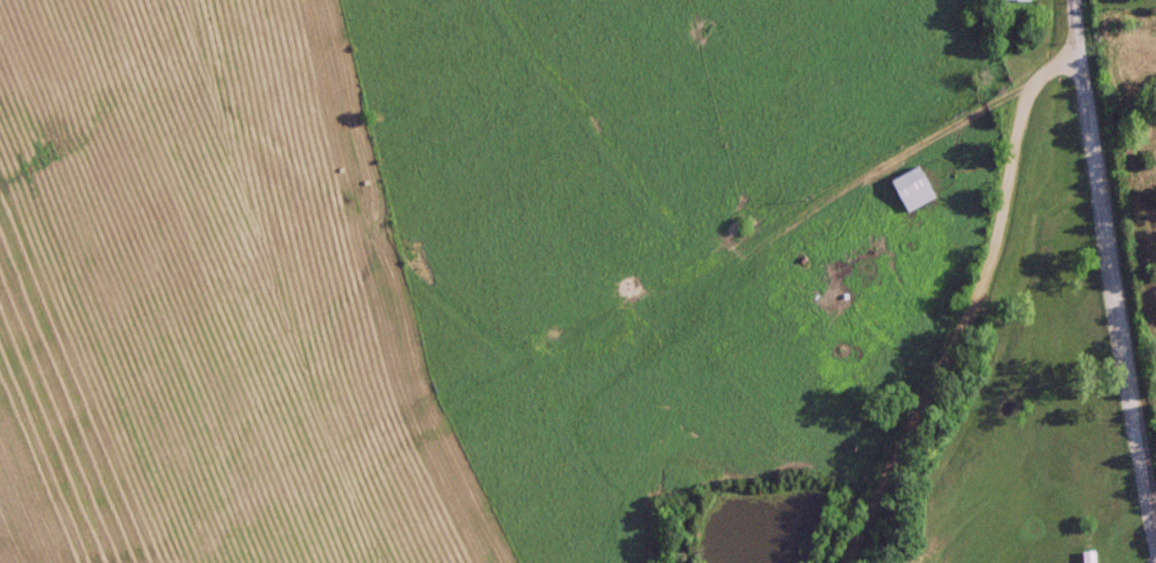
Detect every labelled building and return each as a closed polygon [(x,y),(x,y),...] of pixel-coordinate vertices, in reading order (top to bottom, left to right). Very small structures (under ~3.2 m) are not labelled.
[(883,183),(899,215),(928,201),(912,169),(883,183)] [(1092,552),(1079,552),(1079,562),(1093,562),(1092,552)]
